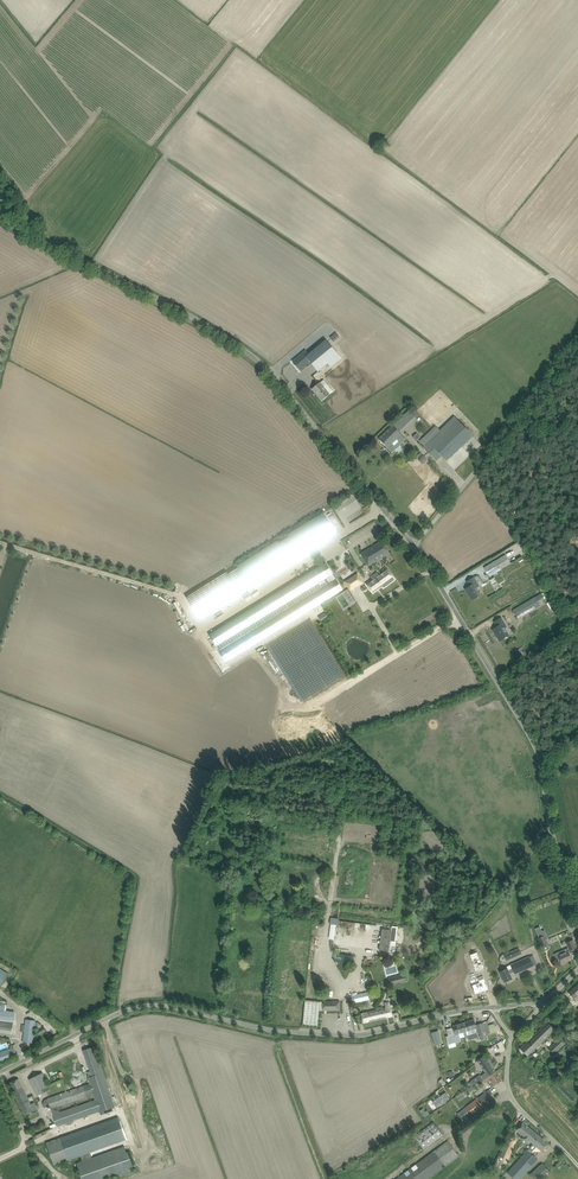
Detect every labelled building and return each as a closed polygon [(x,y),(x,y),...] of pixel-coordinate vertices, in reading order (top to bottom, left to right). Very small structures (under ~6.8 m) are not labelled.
[(336,333),(330,338),(333,341),(339,336),(336,333)] [(309,354),(306,357),(310,362),(318,372),(323,368),(328,364),(329,364),(331,367),(341,359),(326,340),(321,344),(314,350),(309,354)] [(298,358),(296,359),(297,360),(300,363),(298,364),(296,366),(300,370),(308,363),(310,362),(306,357),(309,354),(308,353),(306,351),(298,358)] [(320,383),(313,389),(322,400),(329,394),(323,387),(327,384),(324,380),(320,383)] [(392,453),(396,448),(405,439),(398,432),(415,416),(409,410),(392,426),(383,435),(379,439),(392,453)] [(473,436),(455,417),(440,431),(436,427),(424,438),(428,442),(423,447),(436,461),(441,456),(446,461),(473,436)] [(419,459),(423,464),(428,460),(424,455),(419,459)] [(237,567),(188,597),(200,617),(249,586),(336,533),(323,513),(287,535),(278,541),(237,567)] [(377,544),(361,554),(368,566),(389,553),(382,541),(377,544)] [(489,576),(511,563),(506,555),(484,568),(489,576)] [(316,569),(209,635),(226,662),(333,596),(342,590),(326,563),(316,569)] [(366,584),(373,593),(382,586),(383,588),(395,580),(387,569),(378,575),(372,579),(366,584)] [(352,574),(340,581),(349,597),(358,592),(354,586),(358,584),(352,574)] [(472,600),(477,597),(481,595),(476,588),(479,586),(474,578),(473,578),(467,582),(470,586),(467,588),(470,595),(469,595),(472,600)] [(567,587),(560,591),(563,596),(570,592),(567,587)] [(519,619),(540,605),(538,603),(544,599),(541,593),(513,611),(519,619)] [(553,600),(548,603),(553,612),(558,609),(553,600)] [(499,641),(508,636),(503,628),(506,627),(501,618),(494,622),(497,627),(494,629),(498,635),(496,636),(499,641)] [(392,929),(383,928),(380,950),(395,952),(399,926),(393,925),(392,929)] [(545,931),(537,934),(539,938),(538,939),(541,948),(542,948),(547,945),(548,945),(546,940),(545,936),(547,936),(545,931)] [(570,952),(577,949),(573,940),(566,943),(570,952)] [(507,960),(521,953),(519,948),(504,955),(507,960)] [(571,959),(568,951),(567,949),(555,954),(557,960),(560,958),(560,960),(561,963),(562,962),(562,963),(571,959)] [(481,962),(477,952),(470,955),(473,965),(481,962)] [(515,974),(537,964),(533,955),(511,965),(512,968),(508,970),(507,968),(500,972),(502,977),(505,982),(512,979),(509,974),(514,972),(515,974)] [(8,973),(0,968),(0,987),(8,973)] [(406,973),(389,977),(391,986),(408,981),(406,973)] [(488,989),(483,975),(477,977),(479,982),(471,985),(475,994),(488,989)] [(569,993),(574,998),(577,994),(577,984),(569,993)] [(355,992),(351,993),(351,996),(353,1003),(359,1001),(372,999),(371,992),(356,995),(355,992)] [(4,1020),(14,1021),(15,1012),(6,1011),(7,1002),(0,1001),(0,1018),(4,1020)] [(323,1002),(313,1002),(313,1011),(323,1010),(338,1010),(338,1001),(323,1002)] [(382,1007),(376,1008),(376,1010),(379,1019),(393,1016),(389,1002),(385,1003),(386,1008),(383,1009),(382,1007)] [(376,1010),(361,1014),(363,1023),(379,1019),(376,1010)] [(33,1043),(36,1021),(26,1020),(23,1042),(33,1043)] [(465,1036),(467,1036),(477,1033),(476,1029),(477,1028),(474,1020),(461,1023),(465,1036)] [(12,1031),(13,1024),(0,1022),(0,1029),(12,1031)] [(488,1025),(487,1022),(477,1025),(480,1036),(486,1034),(497,1031),(496,1027),(493,1024),(488,1025)] [(460,1038),(465,1036),(461,1023),(453,1026),(453,1029),(452,1029),(451,1028),(446,1029),(448,1036),(446,1037),(447,1041),(454,1039),(455,1042),(461,1040),(460,1038)] [(527,1056),(532,1052),(555,1030),(547,1023),(520,1049),(527,1056)] [(431,1033),(435,1045),(442,1043),(438,1031),(431,1033)] [(554,1054),(567,1042),(561,1036),(549,1048),(554,1054)] [(88,1078),(90,1084),(88,1084),(67,1092),(47,1099),(48,1099),(50,1106),(51,1109),(53,1115),(57,1126),(73,1121),(77,1119),(99,1112),(101,1115),(113,1111),(112,1107),(115,1106),(111,1095),(109,1090),(109,1089),(105,1078),(103,1073),(94,1046),(84,1050),(91,1071),(87,1072),(88,1075),(87,1076),(88,1078)] [(0,1053),(0,1063),(17,1056),(13,1047),(0,1053)] [(480,1074),(471,1081),(474,1084),(482,1079),(483,1080),(484,1078),(485,1079),(496,1072),(485,1056),(477,1060),(485,1072),(481,1076),(480,1074)] [(484,1078),(483,1080),(485,1083),(487,1082),(491,1088),(494,1086),(502,1080),(496,1072),(485,1079),(484,1078)] [(37,1096),(50,1089),(42,1073),(29,1079),(37,1096)] [(31,1104),(18,1079),(9,1083),(24,1116),(34,1111),(38,1109),(34,1103),(31,1104)] [(457,1096),(456,1097),(459,1102),(469,1095),(466,1090),(457,1096)] [(463,1121),(495,1098),(489,1090),(457,1113),(463,1121)] [(442,1097),(433,1103),(437,1108),(450,1099),(445,1092),(441,1096),(442,1097)] [(47,1143),(55,1165),(81,1156),(83,1161),(77,1163),(82,1178),(114,1178),(134,1172),(133,1169),(136,1168),(130,1151),(127,1152),(125,1146),(92,1158),(90,1153),(127,1139),(119,1117),(81,1130),(77,1132),(73,1133),(47,1143)] [(540,1136),(523,1122),(516,1130),(524,1136),(522,1139),(527,1143),(529,1140),(533,1144),(540,1136)] [(435,1131),(431,1132),(434,1140),(443,1137),(439,1125),(433,1127),(435,1131)] [(533,1144),(527,1150),(531,1153),(536,1147),(542,1152),(549,1144),(548,1143),(546,1141),(542,1138),(540,1136),(533,1144)] [(510,1138),(506,1148),(513,1151),(517,1141),(511,1138),(510,1138)] [(448,1141),(434,1151),(396,1178),(427,1178),(440,1169),(445,1166),(459,1156),(448,1141)] [(538,1160),(531,1153),(527,1150),(526,1149),(524,1152),(524,1153),(507,1172),(514,1178),(521,1178),(538,1160)] [(551,1173),(542,1164),(530,1175),(534,1178),(544,1178),(551,1173)]
